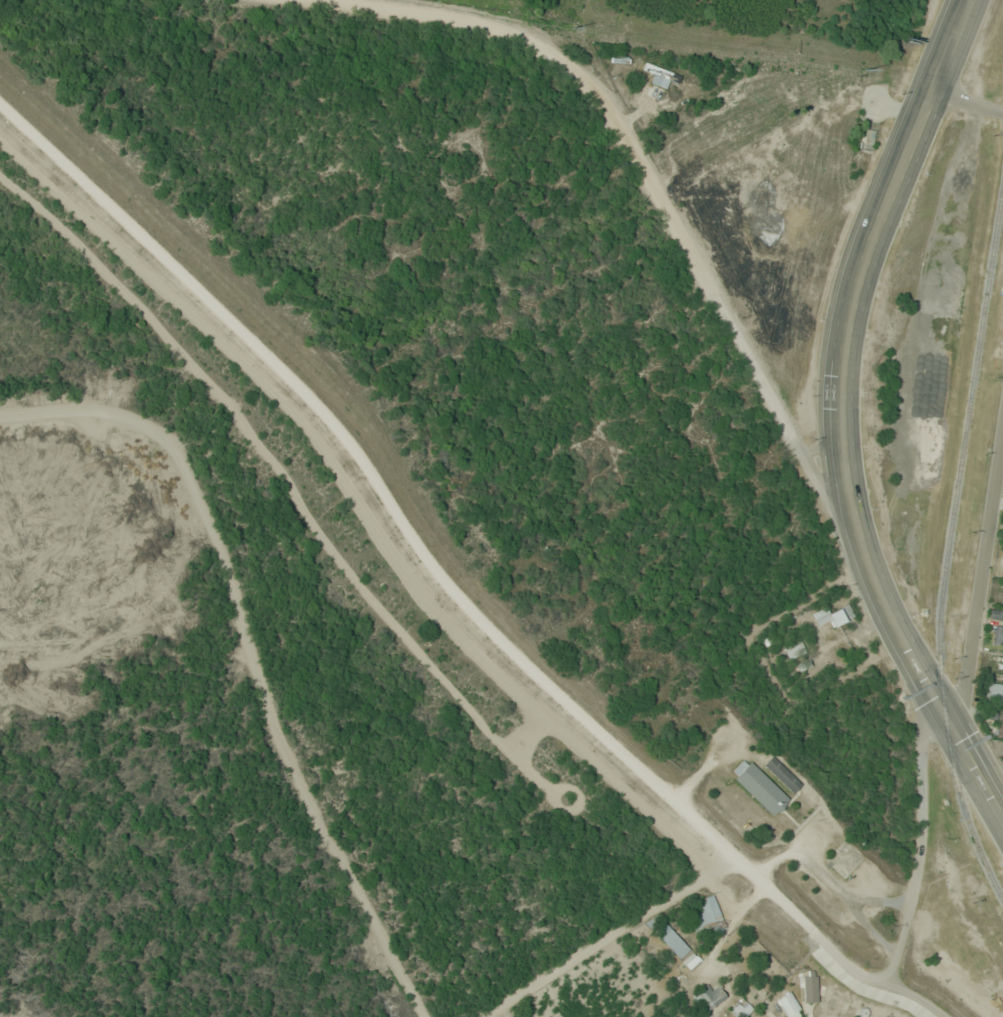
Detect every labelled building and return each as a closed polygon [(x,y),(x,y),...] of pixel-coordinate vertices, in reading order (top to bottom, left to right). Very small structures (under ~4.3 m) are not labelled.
[(643,71),(653,75),(650,83),(666,89),(669,81),(677,84),(680,76),(646,63),(643,71)] [(854,616),(848,604),(829,614),(826,608),(811,615),(817,626),(827,621),(831,628),(854,616)] [(1002,621),(1002,611),(990,609),(989,619),(1002,621)] [(993,625),(989,642),(1002,645),(1002,627),(993,625)] [(805,653),(800,641),(783,648),(789,660),(805,653)] [(1002,672),(1002,656),(995,656),(994,671),(1002,672)] [(986,684),(985,700),(1002,701),(1002,685),(986,684)] [(997,714),(994,736),(1002,737),(1002,715),(997,714)] [(761,766),(791,794),(800,785),(771,756),(761,766)] [(728,775),(772,817),(789,800),(745,757),(728,775)] [(694,899),(697,935),(720,933),(717,897),(694,899)] [(689,949),(655,915),(645,925),(679,959),(689,949)] [(816,975),(802,975),(802,1002),(816,1002),(816,975)] [(715,987),(723,997),(704,1011),(693,996),(705,988),(708,992),(715,987)] [(785,1016),(799,1016),(793,993),(780,997),(785,1016)] [(745,1016),(750,1009),(744,1004),(739,1011),(745,1016)]
